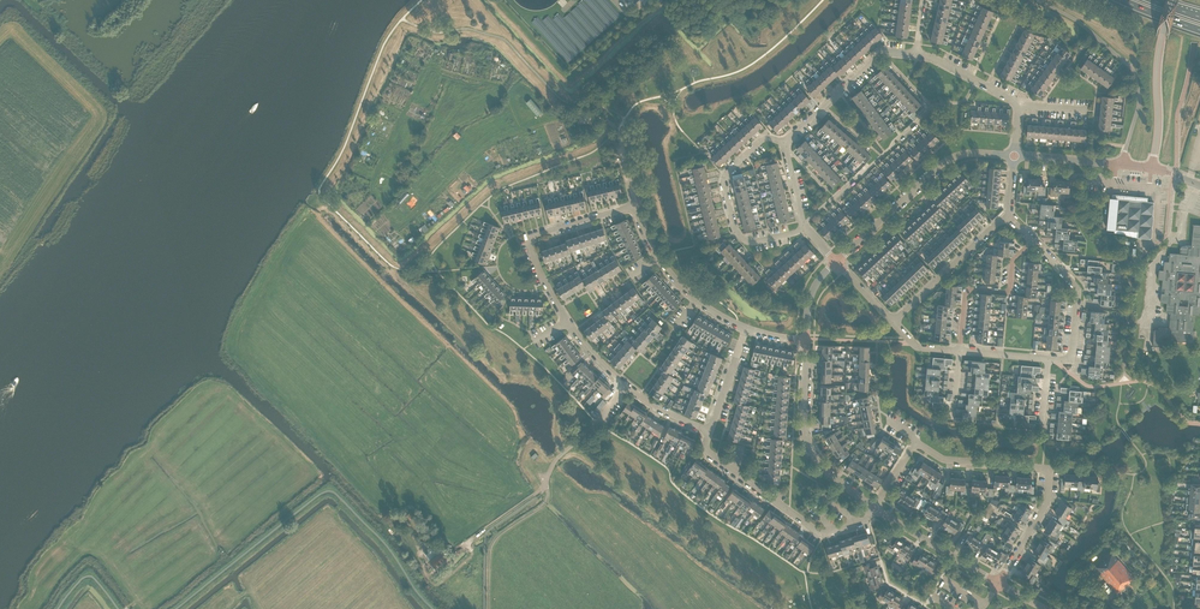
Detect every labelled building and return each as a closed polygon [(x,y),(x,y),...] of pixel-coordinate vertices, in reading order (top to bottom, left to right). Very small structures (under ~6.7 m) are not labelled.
[(639,9),(649,0),(630,0),(639,9)] [(900,4),(895,3),(894,6),(899,6),(899,10),(910,12),(911,5),(900,4)] [(950,9),(950,5),(939,3),(938,9),(949,12),(954,13),(954,10),(950,9)] [(980,13),(990,18),(993,12),(978,5),(977,8),(981,10),(980,13)] [(948,16),(949,12),(938,9),(936,15),(948,18),(952,19),(956,20),(956,17),(948,16)] [(910,12),(899,10),(894,10),(894,12),(898,13),(898,17),(909,18),(910,12)] [(990,18),(980,13),(975,11),(974,14),(979,16),(977,19),(988,24),(990,18)] [(947,22),(948,18),(936,15),(935,22),(946,24),(951,26),(952,23),(947,22)] [(909,18),(898,17),(893,16),(893,19),(898,19),(897,23),(909,25),(909,18)] [(988,24),(977,19),(973,17),(972,20),(976,22),(975,25),(985,30),(988,24)] [(909,25),(897,23),(892,22),(892,25),(897,26),(896,30),(908,31),(909,25)] [(945,28),(946,24),(935,22),(933,28),(945,31),(949,32),(950,29),(945,28)] [(985,30),(975,25),(970,23),(969,25),(973,27),(972,31),(982,36),(985,30)] [(870,32),(878,40),(883,36),(872,24),(870,25),(873,29),(870,32)] [(878,40),(870,32),(867,28),(865,30),(868,33),(865,36),(873,45),(878,40)] [(944,35),(945,31),(933,28),(932,35),(943,37),(948,38),(949,36),(944,35)] [(908,31),(896,30),(891,29),(891,31),(896,32),(895,36),(907,38),(908,31)] [(982,36),(972,31),(967,29),(966,31),(971,33),(969,37),(980,42),(982,36)] [(1021,35),(1031,41),(1036,43),(1037,41),(1033,38),(1035,35),(1025,29),(1021,35)] [(873,45),(865,36),(862,32),(860,34),(864,38),(861,40),(869,49),(873,45)] [(942,41),(943,37),(932,35),(931,41),(947,45),(947,42),(942,41)] [(969,37),(965,35),(964,37),(968,39),(967,43),(977,48),(980,42),(969,37)] [(1030,44),(1031,41),(1021,35),(1018,41),(1028,46),(1033,49),(1034,46),(1030,44)] [(869,49),(861,40),(857,37),(855,39),(859,42),(856,45),(864,53),(869,49)] [(864,53),(856,45),(853,41),(851,43),(854,47),(851,49),(859,58),(864,53)] [(967,43),(962,41),(961,43),(966,45),(964,49),(975,53),(977,48),(967,43)] [(1027,50),(1028,46),(1018,41),(1015,47),(1026,52),(1025,52),(1030,54),(1031,52),(1027,50)] [(1057,53),(1066,59),(1070,54),(1057,44),(1055,47),(1059,49),(1057,53)] [(859,58),(851,49),(848,46),(846,47),(849,51),(846,54),(854,62),(859,58)] [(975,53),(964,49),(960,47),(959,49),(963,51),(961,55),(972,60),(975,53)] [(1024,56),(1025,52),(1026,52),(1015,47),(1012,52),(1023,58),(1022,58),(1027,60),(1030,62),(1031,59),(1024,56)] [(854,62),(846,54),(843,50),(841,52),(845,56),(842,58),(850,67),(854,62)] [(1057,53),(1053,50),(1052,52),(1056,55),(1053,58),(1063,65),(1066,59),(1057,53)] [(1021,61),(1022,58),(1023,58),(1012,52),(1009,58),(1023,66),(1024,66),(1025,64),(1021,61)] [(850,67),(842,58),(838,54),(836,56),(840,60),(837,63),(845,71),(850,67)] [(1053,58),(1049,55),(1048,57),(1052,60),(1050,63),(1059,70),(1063,65),(1053,58)] [(1086,72),(1092,63),(1089,61),(1092,57),(1090,55),(1080,68),(1086,72)] [(1021,69),(1023,66),(1009,58),(1006,64),(1016,69),(1021,72),(1022,69),(1021,69)] [(845,71),(837,63),(834,59),(833,59),(832,61),(835,64),(832,67),(838,74),(840,76),(845,71)] [(1091,76),(1098,67),(1095,64),(1097,60),(1095,59),(1092,63),(1086,72),(1091,76)] [(1059,70),(1050,63),(1045,60),(1044,62),(1045,63),(1043,66),(1055,75),(1059,70)] [(838,74),(832,67),(827,62),(825,63),(829,67),(826,70),(834,78),(838,74)] [(1096,80),(1103,70),(1100,68),(1103,64),(1101,63),(1098,67),(1091,76),(1096,80)] [(1015,73),(1016,69),(1006,64),(1003,70),(1013,75),(1018,77),(1019,75),(1015,73)] [(1042,66),(1040,68),(1044,70),(1042,74),(1051,80),(1055,75),(1043,66),(1042,65),(1042,66)] [(834,78),(826,70),(822,66),(820,68),(824,71),(821,74),(829,83),(834,78)] [(881,79),(889,71),(885,66),(873,78),(875,80),(878,76),(881,79)] [(1096,80),(1102,84),(1108,74),(1111,70),(1106,66),(1103,70),(1096,80)] [(829,83),(821,74),(818,70),(816,72),(819,76),(816,79),(824,87),(829,83)] [(1015,83),(1016,81),(1012,79),(1013,75),(1003,70),(1000,76),(1015,83)] [(1111,70),(1108,74),(1102,84),(1107,87),(1114,78),(1110,76),(1113,72),(1111,70)] [(885,84),(894,76),(889,71),(881,79),(877,82),(879,84),(883,81),(885,84)] [(1051,80),(1042,74),(1038,71),(1036,73),(1040,76),(1038,79),(1047,86),(1051,80)] [(804,75),(801,77),(800,78),(804,82),(806,81),(810,85),(806,88),(814,96),(819,91),(812,83),(804,75)] [(824,87),(816,79),(813,75),(811,77),(814,80),(812,83),(819,91),(824,87)] [(890,89),(898,81),(894,76),(885,84),(882,87),(883,89),(887,86),(890,89)] [(1047,86),(1038,79),(1034,76),(1033,78),(1037,81),(1034,84),(1044,91),(1047,86)] [(894,93),(903,85),(898,81),(890,89),(886,92),(888,94),(892,91),(894,93)] [(1034,84),(1030,81),(1029,83),(1033,86),(1030,90),(1040,96),(1044,91),(1034,84)] [(899,98),(907,90),(903,85),(894,93),(891,97),(892,99),(896,95),(899,98)] [(797,96),(805,105),(810,100),(799,88),(797,90),(800,94),(797,96)] [(990,97),(992,93),(985,89),(981,97),(986,99),(988,96),(990,97)] [(903,103),(911,95),(907,90),(899,98),(895,101),(897,103),(900,100),(903,103)] [(856,103),(865,96),(869,93),(868,91),(864,94),(861,91),(852,98),(856,103)] [(805,105),(797,96),(794,93),(792,94),(795,98),(792,101),(800,109),(805,105)] [(900,105),(899,106),(901,108),(902,107),(904,110),(905,110),(908,108),(916,100),(911,95),(903,103),(900,105)] [(860,108),(869,101),(873,98),(871,96),(867,99),(865,96),(856,103),(860,108)] [(800,109),(792,101),(789,97),(787,99),(790,102),(788,105),(796,114),(800,109)] [(531,99),(525,103),(537,116),(542,112),(531,99)] [(904,110),(902,113),(905,116),(907,113),(906,112),(909,109),(912,112),(909,115),(913,120),(918,115),(917,114),(923,109),(920,105),(921,105),(916,100),(908,108),(905,110),(904,110)] [(796,114),(788,105),(784,101),(782,103),(786,107),(783,110),(791,118),(796,114)] [(864,113),(873,107),(877,104),(875,101),(871,104),(869,101),(860,108),(864,113)] [(783,110),(780,106),(778,108),(781,111),(778,114),(786,122),(791,118),(783,110)] [(868,119),(877,112),(881,109),(879,107),(875,110),(873,107),(864,113),(868,119)] [(979,123),(980,111),(981,107),(978,107),(978,111),(972,111),(971,122),(979,123)] [(987,123),(988,112),(988,108),(985,107),(985,112),(980,111),(979,123),(987,123)] [(994,124),(995,113),(995,108),(993,108),(992,113),(988,112),(987,123),(994,124)] [(1001,125),(1002,113),(1003,109),(1000,109),(1000,113),(995,113),(994,124),(1001,125)] [(1002,113),(1001,125),(1007,125),(1008,114),(1010,114),(1010,110),(1007,109),(1007,114),(1002,113)] [(775,110),(773,112),(776,116),(773,118),(781,127),(786,122),(778,114),(775,110)] [(872,124),(881,117),(885,114),(883,112),(879,115),(877,112),(868,119),(872,124)] [(750,122),(758,130),(762,125),(751,113),(749,115),(753,119),(750,122)] [(781,127),(773,118),(770,115),(768,117),(772,120),(768,123),(776,132),(781,127)] [(875,129),(885,122),(889,119),(887,117),(883,120),(881,117),(872,124),(875,129)] [(746,118),(744,120),(748,123),(745,126),(753,134),(758,130),(750,122),(746,118)] [(826,132),(834,124),(828,119),(818,132),(820,134),(823,130),(826,132)] [(753,134),(745,126),(742,122),(740,124),(743,128),(740,130),(748,139),(753,134)] [(879,134),(889,127),(893,124),(891,122),(887,125),(885,122),(875,129),(879,134)] [(1110,124),(1110,123),(1099,122),(1098,129),(1110,130),(1110,126),(1120,127),(1120,125),(1115,124),(1110,124)] [(831,136),(838,128),(834,124),(826,132),(823,136),(825,138),(828,134),(831,136)] [(889,127),(879,134),(883,139),(896,129),(895,127),(893,124),(889,127)] [(748,139),(740,130),(737,127),(735,129),(738,132),(736,135),(743,143),(748,139)] [(836,141),(843,132),(838,128),(831,136),(828,140),(830,142),(833,138),(836,141)] [(927,136),(926,137),(934,145),(939,140),(931,132),(932,131),(929,128),(927,130),(930,133),(927,136)] [(743,143),(736,135),(732,131),(730,133),(734,137),(731,139),(739,148),(743,143)] [(841,145),(848,136),(843,132),(836,141),(833,144),(835,146),(838,142),(841,145)] [(921,141),(920,142),(928,150),(934,145),(926,137),(927,136),(924,133),(922,135),(925,138),(921,141)] [(728,136),(726,138),(729,141),(726,144),(734,152),(739,148),(731,139),(728,136)] [(846,149),(853,141),(848,136),(841,145),(834,152),(836,154),(843,147),(846,149)] [(916,146),(915,147),(923,155),(928,150),(920,142),(921,141),(918,138),(916,140),(919,143),(916,146)] [(734,152),(726,144),(723,140),(721,142),(724,146),(721,148),(729,157),(734,152)] [(729,157),(721,148),(718,145),(715,141),(713,143),(716,146),(719,150),(717,153),(725,161),(729,157)] [(809,146),(813,143),(811,141),(808,144),(805,141),(796,149),(801,154),(809,146)] [(814,151),(817,147),(821,143),(819,141),(817,142),(818,143),(816,145),(812,149),(809,146),(801,154),(805,158),(814,151)] [(851,153),(858,145),(853,141),(846,149),(842,153),(844,155),(848,151),(851,153)] [(914,148),(910,152),(917,160),(923,155),(915,147),(916,146),(913,143),(911,145),(914,148)] [(856,158),(863,149),(858,145),(851,153),(847,157),(849,159),(853,155),(856,158)] [(900,156),(899,157),(907,165),(913,160),(905,152),(906,151),(903,147),(901,149),(904,153),(900,156)] [(725,161),(717,153),(713,149),(711,151),(715,154),(712,157),(719,166),(725,161)] [(863,149),(856,158),(851,163),(854,166),(856,164),(855,163),(858,159),(861,162),(862,160),(866,163),(871,157),(868,154),(868,153),(863,149)] [(810,163),(818,155),(822,152),(820,150),(816,154),(814,151),(805,158),(810,163)] [(895,161),(894,162),(902,170),(907,165),(899,157),(900,156),(897,152),(895,154),(898,158),(895,161)] [(814,168),(823,160),(826,157),(825,155),(821,158),(818,155),(810,163),(814,168)] [(890,166),(889,167),(897,175),(902,170),(894,162),(895,161),(892,158),(890,159),(893,163),(890,166)] [(819,173),(827,165),(831,162),(829,160),(825,163),(823,160),(814,168),(819,173)] [(767,171),(779,169),(777,162),(761,166),(762,169),(767,168),(767,171)] [(888,168),(883,172),(891,180),(897,175),(889,167),(890,166),(887,163),(885,164),(888,168)] [(823,177),(832,170),(835,166),(833,164),(830,168),(827,165),(819,173),(823,177)] [(694,175),(705,173),(704,166),(688,170),(688,173),(693,171),(694,175)] [(989,175),(1000,176),(1001,169),(984,168),(984,170),(989,171),(989,175)] [(769,178),(780,175),(779,169),(767,171),(763,173),(763,175),(768,174),(769,178)] [(828,182),(836,174),(840,171),(838,169),(834,172),(832,170),(823,177),(828,182)] [(955,176),(963,185),(965,182),(969,186),(971,184),(960,172),(955,176)] [(696,181),(707,179),(705,173),(694,175),(689,176),(690,179),(695,178),(696,181)] [(879,181),(878,182),(886,190),(891,185),(884,177),(885,176),(881,173),(879,174),(882,178),(879,181)] [(836,174),(828,182),(832,187),(844,176),(842,174),(839,177),(836,174)] [(1000,176),(989,175),(984,174),(983,177),(989,177),(988,181),(1000,182),(1000,176)] [(770,184),(782,182),(780,175),(769,178),(764,179),(765,181),(769,180),(770,184)] [(873,175),(871,177),(874,180),(874,179),(877,183),(874,186),(873,187),(880,195),(886,190),(878,182),(879,181),(876,178),(873,175)] [(967,189),(963,185),(955,176),(950,181),(958,189),(961,187),(964,191),(967,189)] [(734,186),(746,184),(750,182),(750,180),(745,181),(744,177),(733,179),(734,186)] [(613,186),(616,197),(622,196),(618,179),(616,180),(617,185),(613,186)] [(697,188),(708,185),(707,179),(696,181),(691,183),(691,185),(696,184),(697,188)] [(1034,191),(1035,179),(1028,179),(1028,186),(1024,186),(1023,194),(1031,195),(1031,190),(1034,191)] [(1035,179),(1034,191),(1038,191),(1038,195),(1045,196),(1046,187),(1042,187),(1042,180),(1035,179)] [(1061,192),(1062,181),(1055,180),(1054,188),(1050,187),(1050,196),(1057,197),(1057,192),(1061,192)] [(616,197),(613,186),(612,181),(609,181),(610,187),(607,187),(610,199),(616,197)] [(962,193),(958,189),(950,181),(946,185),(953,194),(956,191),(960,195),(962,193)] [(1000,182),(988,181),(983,181),(983,183),(988,184),(988,188),(999,189),(1000,182)] [(1062,181),(1061,192),(1065,193),(1064,197),(1072,197),(1072,189),(1068,189),(1069,181),(1062,181)] [(610,199),(607,187),(606,182),(603,183),(604,188),(601,189),(603,200),(610,199)] [(772,191),(783,188),(782,182),(770,184),(765,185),(766,188),(771,187),(772,190),(772,191)] [(868,191),(867,192),(875,200),(880,195),(873,187),(874,186),(871,183),(869,184),(872,188),(868,191)] [(603,200),(601,189),(599,184),(597,184),(598,190),(594,190),(597,202),(603,200)] [(736,192),(747,190),(752,189),(751,186),(746,187),(746,184),(734,186),(736,192)] [(597,202),(594,190),(593,185),(590,186),(591,191),(588,192),(590,203),(597,202)] [(698,194),(710,192),(708,185),(697,188),(692,189),(693,191),(698,190),(698,194)] [(957,198),(953,194),(946,185),(941,190),(949,198),(951,196),(955,200),(957,198)] [(999,189),(988,188),(982,187),(982,190),(988,190),(987,194),(999,195),(999,189)] [(577,198),(580,209),(586,208),(582,191),(584,191),(584,188),(580,189),(581,192),(580,192),(581,197),(577,198)] [(773,197),(785,194),(783,188),(772,191),(772,190),(767,192),(768,194),(772,193),(773,197)] [(863,196),(862,197),(870,205),(875,200),(867,192),(868,191),(865,188),(863,189),(866,193),(863,196)] [(580,209),(577,198),(576,193),(576,190),(573,191),(574,199),(571,199),(574,211),(580,209)] [(737,199),(748,196),(753,195),(753,192),(748,194),(747,190),(736,192),(737,199)] [(952,202),(949,198),(941,190),(936,194),(944,203),(946,200),(950,204),(952,202)] [(700,200),(711,198),(710,192),(698,194),(694,195),(694,198),(699,197),(700,200)] [(858,201),(857,202),(864,210),(870,205),(862,197),(863,196),(860,193),(858,194),(861,198),(858,201)] [(574,211),(571,199),(570,194),(567,195),(568,200),(565,201),(567,212),(574,211)] [(775,203),(786,201),(785,194),(773,197),(768,198),(769,201),(774,199),(775,203)] [(948,207),(944,203),(936,194),(931,199),(934,202),(939,207),(942,205),(946,209),(948,207)] [(533,205),(536,216),(542,214),(538,198),(538,196),(535,196),(536,198),(537,204),(533,205)] [(567,212),(565,201),(563,196),(561,196),(562,202),(558,202),(561,214),(567,212)] [(739,205),(750,203),(755,201),(754,199),(749,200),(748,196),(737,199),(739,205)] [(561,214),(558,202),(557,197),(554,198),(556,203),(552,204),(555,215),(561,214)] [(701,207),(713,204),(711,198),(700,200),(695,202),(696,204),(701,203),(701,207)] [(852,206),(851,207),(859,215),(864,210),(857,202),(858,201),(855,198),(853,199),(856,203),(852,206)] [(536,216),(533,205),(532,199),(529,200),(531,205),(527,206),(530,217),(536,216)] [(555,215),(552,204),(551,199),(548,199),(549,205),(545,205),(548,217),(555,215)] [(1141,202),(1130,201),(1130,200),(1110,199),(1107,229),(1114,230),(1114,233),(1138,238),(1150,239),(1154,202),(1141,201),(1141,202)] [(981,200),(981,203),(986,203),(986,207),(997,208),(998,201),(987,200),(981,200)] [(530,217),(527,206),(526,201),(523,201),(524,207),(521,208),(523,219),(530,217)] [(776,209),(788,207),(786,201),(775,203),(770,204),(771,207),(775,206),(776,209)] [(523,219),(521,208),(520,202),(517,203),(518,208),(514,209),(517,220),(523,219)] [(945,214),(939,207),(934,202),(929,206),(937,214),(939,212),(943,216),(945,214)] [(964,211),(969,206),(966,202),(961,207),(964,211)] [(740,211),(751,209),(756,208),(756,205),(751,206),(750,203),(739,205),(740,211)] [(850,208),(846,212),(854,220),(859,215),(851,207),(852,206),(849,203),(847,204),(850,208)] [(517,220),(514,209),(513,204),(510,204),(512,210),(508,210),(511,222),(517,220)] [(703,213),(714,210),(713,204),(701,207),(697,208),(697,210),(702,209),(703,213)] [(971,213),(979,221),(984,217),(972,204),(970,206),(974,210),(971,213)] [(511,222),(508,210),(507,205),(504,206),(505,211),(501,212),(504,223),(511,222)] [(941,218),(937,214),(929,206),(924,210),(932,219),(935,216),(938,220),(941,218)] [(778,216),(789,213),(788,207),(776,209),(771,211),(772,213),(777,212),(778,216)] [(837,216),(836,216),(844,225),(849,220),(841,211),(842,211),(839,207),(837,209),(840,212),(837,216)] [(742,218),(753,215),(758,214),(757,211),(752,213),(751,209),(740,211),(742,218)] [(979,221),(971,213),(967,209),(965,211),(969,215),(966,217),(974,226),(979,221)] [(704,219),(716,217),(714,210),(703,213),(698,214),(699,217),(703,216),(704,219)] [(936,223),(932,219),(924,210),(920,215),(927,223),(930,221),(934,224),(936,223)] [(831,221),(830,221),(838,230),(844,225),(836,216),(837,216),(834,212),(832,214),(835,217),(831,221)] [(789,213),(778,216),(773,217),(773,219),(778,218),(779,222),(791,220),(789,213)] [(974,226),(966,217),(963,213),(960,215),(964,219),(962,222),(969,230),(974,226)] [(743,224),(754,221),(759,220),(759,218),(754,219),(753,215),(742,218),(743,224)] [(931,227),(927,223),(920,215),(915,219),(923,227),(925,225),(929,229),(931,227)] [(706,226),(717,223),(716,217),(704,219),(699,221),(700,223),(705,222),(706,226)] [(826,226),(825,226),(833,235),(838,230),(830,221),(831,221),(828,217),(826,219),(829,222),(826,226)] [(969,230),(962,222),(958,218),(956,220),(960,224),(957,226),(965,235),(969,230)] [(926,231),(923,227),(915,219),(910,224),(918,232),(920,229),(924,233),(926,231)] [(619,230),(629,225),(627,220),(611,226),(612,229),(617,227),(619,230)] [(820,221),(819,222),(821,224),(824,227),(820,232),(827,240),(833,235),(825,226),(826,226),(823,222),(821,220),(820,221)] [(754,221),(743,224),(745,230),(761,227),(760,224),(755,225),(754,221)] [(487,230),(498,234),(500,228),(484,222),(483,225),(488,226),(487,230)] [(707,232),(719,230),(717,223),(706,226),(701,227),(702,229),(706,228),(707,232)] [(922,236),(918,232),(910,224),(905,228),(913,236),(916,234),(919,238),(922,236)] [(965,235),(957,226),(957,227),(955,224),(953,226),(956,230),(954,233),(962,241),(967,236),(965,235)] [(1194,224),(1192,248),(1181,247),(1180,254),(1170,253),(1169,262),(1165,261),(1164,270),(1159,270),(1158,280),(1163,280),(1162,289),(1165,289),(1165,293),(1162,293),(1161,303),(1167,303),(1166,312),(1175,313),(1174,319),(1170,319),(1169,328),(1159,327),(1158,330),(1155,330),(1153,346),(1163,347),(1163,340),(1194,343),(1195,330),(1193,330),(1194,321),(1191,321),(1191,315),(1199,315),(1199,311),(1199,225),(1194,224)] [(621,236),(632,231),(629,225),(619,230),(614,232),(615,235),(620,233),(621,236)] [(498,234),(487,230),(482,228),(481,231),(486,233),(484,236),(495,240),(498,234)] [(596,230),(600,241),(604,240),(605,245),(608,244),(603,228),(596,230)] [(917,240),(913,236),(905,228),(900,233),(908,241),(911,238),(915,242),(917,240)] [(962,241),(954,233),(950,229),(948,231),(952,235),(949,237),(957,245),(962,241)] [(602,246),(600,241),(596,230),(590,232),(594,243),(598,242),(599,247),(602,246)] [(719,230),(707,232),(702,233),(703,236),(708,235),(709,239),(720,236),(719,230)] [(624,242),(635,237),(632,231),(621,236),(616,238),(618,241),(623,239),(624,242)] [(595,248),(594,243),(590,232),(584,235),(588,245),(591,244),(593,249),(595,248)] [(890,238),(897,246),(900,244),(904,248),(906,246),(894,233),(890,238)] [(957,245),(949,237),(945,233),(943,235),(947,239),(945,242),(952,250),(957,245)] [(484,236),(479,234),(478,237),(483,239),(482,242),(493,246),(495,240),(484,236)] [(589,250),(588,245),(584,235),(578,237),(582,247),(585,246),(588,255),(591,255),(589,250)] [(583,252),(582,247),(578,237),(572,239),(575,250),(579,248),(581,253),(583,252)] [(627,248),(637,243),(635,237),(624,242),(619,244),(620,247),(625,245),(627,248)] [(901,250),(897,246),(890,238),(885,242),(893,251),(895,248),(899,252),(901,250)] [(952,250),(945,242),(941,238),(939,240),(942,244),(940,246),(948,254),(952,250)] [(577,254),(575,250),(572,239),(565,241),(566,243),(569,252),(573,250),(574,255),(577,254)] [(493,246),(482,242),(477,240),(476,243),(481,245),(480,248),(491,252),(493,246)] [(721,251),(726,246),(723,242),(715,249),(719,253),(721,252),(721,251)] [(896,255),(893,251),(885,242),(880,247),(888,255),(891,253),(894,257),(896,255)] [(948,254),(940,246),(936,242),(934,244),(938,248),(935,251),(943,259),(948,254)] [(572,259),(569,252),(566,243),(560,245),(564,256),(567,255),(569,259),(572,259)] [(629,254),(640,249),(637,243),(627,248),(622,250),(623,253),(628,251),(629,254)] [(725,256),(734,248),(729,243),(726,246),(721,251),(721,252),(725,256)] [(565,261),(564,256),(560,245),(554,247),(558,258),(561,257),(563,261),(565,261)] [(801,249),(809,257),(813,253),(806,245),(801,249)] [(491,252),(480,248),(475,246),(474,249),(479,251),(478,254),(488,258),(491,252)] [(559,263),(558,258),(554,247),(548,249),(551,260),(555,259),(557,263),(559,263)] [(892,259),(888,255),(880,247),(875,251),(883,259),(886,257),(890,261),(892,259)] [(943,259),(935,251),(931,247),(929,249),(933,253),(930,255),(927,251),(926,251),(938,263),(943,259)] [(730,261),(738,253),(734,248),(725,256),(730,261)] [(553,265),(551,260),(548,249),(541,251),(545,262),(549,261),(551,266),(553,265)] [(640,249),(629,254),(625,256),(626,259),(631,256),(632,260),(643,255),(640,249)] [(804,262),(809,257),(801,249),(796,254),(804,262)] [(488,258),(478,254),(469,251),(468,254),(472,255),(477,257),(475,261),(486,265),(488,258)] [(887,263),(883,259),(875,251),(871,256),(878,264),(881,261),(885,265),(887,263)] [(933,268),(938,263),(926,251),(925,253),(928,257),(925,260),(933,268)] [(734,266),(742,258),(738,253),(730,261),(734,266)] [(799,266),(804,262),(796,254),(791,258),(799,266)] [(610,263),(616,273),(621,270),(613,255),(611,257),(613,261),(610,263)] [(882,268),(878,264),(871,256),(866,260),(874,268),(876,266),(880,270),(882,268)] [(916,266),(923,274),(928,270),(917,257),(914,259),(918,263),(916,266)] [(738,270),(747,263),(742,258),(734,266),(738,270)] [(794,271),(799,266),(791,258),(786,262),(794,271)] [(616,273),(610,263),(607,259),(605,260),(607,264),(604,266),(610,276),(616,273)] [(878,272),(874,268),(866,260),(861,264),(869,273),(872,270),(875,274),(878,272)] [(1101,272),(1102,267),(1098,266),(1099,261),(1088,260),(1087,271),(1101,272)] [(610,276),(604,266),(602,262),(599,264),(602,268),(599,270),(605,280),(610,276)] [(790,275),(794,271),(786,262),(782,267),(790,275)] [(923,274),(916,266),(912,262),(910,264),(913,268),(911,270),(919,279),(923,274)] [(1028,269),(1038,270),(1041,271),(1041,264),(1023,262),(1023,265),(1028,265),(1028,269)] [(743,275),(751,267),(747,263),(738,270),(743,275)] [(873,277),(869,273),(861,264),(856,269),(864,278),(867,275),(871,279),(873,281),(875,279),(873,277)] [(605,280),(599,270),(596,266),(594,267),(596,271),(593,273),(599,283),(605,280)] [(919,279),(911,270),(907,266),(905,268),(909,272),(906,275),(914,283),(919,279)] [(747,280),(756,272),(751,267),(743,275),(747,280)] [(785,280),(790,275),(782,267),(777,271),(785,280)] [(593,286),(588,276),(583,268),(580,270),(583,274),(585,278),(582,280),(585,285),(585,286),(588,290),(593,286)] [(599,283),(593,273),(591,269),(588,270),(591,275),(588,276),(593,286),(599,283)] [(1028,269),(1023,269),(1022,272),(1027,272),(1027,276),(1037,277),(1038,270),(1028,269)] [(480,283),(488,275),(484,270),(471,281),(473,284),(477,280),(480,283)] [(585,285),(582,280),(577,271),(575,273),(577,277),(574,279),(580,289),(585,286),(585,285)] [(780,284),(785,280),(777,271),(772,276),(780,284)] [(914,283),(906,275),(902,271),(900,273),(904,277),(901,279),(909,288),(914,283)] [(756,272),(747,280),(752,285),(760,277),(756,272)] [(650,286),(659,278),(655,273),(642,284),(644,287),(648,283),(650,286)] [(484,287),(493,280),(488,275),(480,283),(476,286),(478,288),(482,285),(484,287)] [(580,289),(574,279),(571,275),(569,276),(572,280),(568,282),(574,292),(580,289)] [(909,288),(901,279),(898,275),(896,277),(899,281),(897,284),(905,292),(909,288)] [(1000,276),(995,276),(985,275),(984,282),(994,283),(995,278),(1000,279),(1000,276)] [(775,289),(780,284),(772,276),(767,280),(775,289)] [(1027,276),(1022,276),(1022,279),(1027,279),(1026,283),(1036,284),(1037,277),(1027,276)] [(574,292),(568,282),(566,278),(563,279),(566,284),(563,286),(569,296),(574,292)] [(655,290),(663,283),(659,278),(650,286),(646,289),(648,291),(652,288),(655,290)] [(488,292),(497,284),(493,280),(484,287),(480,291),(482,293),(486,290),(488,292)] [(905,292),(897,284),(893,280),(891,282),(895,286),(892,288),(900,297),(905,292)] [(569,296),(563,286),(560,281),(558,283),(560,287),(557,289),(563,299),(569,296)] [(659,295),(668,287),(663,283),(655,290),(651,294),(653,296),(657,292),(659,295)] [(1026,283),(1021,283),(1021,285),(1026,286),(1026,290),(1036,291),(1036,284),(1026,283)] [(493,297),(501,289),(497,284),(488,292),(484,296),(486,298),(490,294),(493,297)] [(900,297),(892,288),(888,284),(886,286),(890,290),(887,293),(895,301),(900,297)] [(664,300),(672,292),(668,287),(659,295),(655,299),(657,301),(661,297),(664,300)] [(628,291),(635,301),(638,298),(641,302),(643,301),(633,288),(628,291)] [(501,289),(493,297),(489,301),(491,303),(495,299),(498,302),(506,294),(501,289)] [(895,301),(887,293),(884,289),(882,291),(885,295),(882,297),(890,306),(895,301)] [(1026,290),(1021,289),(1020,292),(1025,293),(1025,297),(1028,297),(1035,298),(1036,291),(1026,290)] [(638,305),(635,301),(628,291),(623,295),(630,305),(633,302),(636,306),(638,305)] [(668,305),(676,297),(672,292),(664,300),(660,304),(662,306),(666,302),(668,305)] [(980,301),(991,302),(991,295),(976,294),(976,296),(981,297),(981,301),(980,301)] [(633,308),(630,305),(623,295),(617,300),(624,309),(625,308),(628,306),(631,310),(633,308)] [(1025,297),(1013,295),(1013,298),(1018,299),(1017,303),(1027,304),(1028,297),(1025,297)] [(676,297),(668,305),(664,308),(666,310),(670,307),(673,310),(681,302),(676,297)] [(961,300),(956,300),(945,299),(945,306),(953,306),(953,307),(955,307),(955,303),(960,303),(961,300)] [(628,312),(625,308),(624,309),(617,300),(612,303),(619,313),(619,312),(622,310),(625,314),(628,312)] [(980,301),(981,301),(975,300),(975,303),(980,304),(980,308),(990,309),(991,302),(980,301)] [(1017,303),(1012,302),(1012,305),(1017,306),(1017,310),(1027,311),(1027,304),(1017,303)] [(622,316),(619,312),(619,313),(612,303),(607,307),(614,316),(617,314),(620,318),(622,316)] [(617,320),(614,316),(607,307),(602,311),(605,315),(609,320),(612,318),(615,322),(617,320)] [(980,308),(975,307),(974,310),(980,310),(979,314),(979,315),(989,316),(990,309),(980,308)] [(1017,310),(1012,309),(1011,312),(1016,312),(1016,317),(1026,318),(1027,311),(1017,310)] [(979,315),(979,314),(974,314),(974,317),(979,317),(979,321),(989,322),(989,316),(979,315)] [(615,328),(609,320),(605,315),(600,319),(607,328),(610,326),(613,330),(615,328)] [(697,328),(703,318),(697,315),(689,330),(691,331),(694,327),(697,328)] [(648,324),(657,332),(661,327),(649,316),(647,318),(651,321),(648,324)] [(703,332),(709,322),(703,318),(697,328),(693,336),(695,337),(697,334),(700,330),(703,332)] [(610,332),(607,328),(600,319),(595,323),(602,332),(605,330),(608,334),(610,332)] [(657,332),(648,324),(645,321),(643,323),(647,326),(644,329),(653,337),(657,332)] [(979,321),(973,321),(973,324),(978,324),(978,328),(988,329),(989,322),(979,321)] [(709,335),(714,325),(709,322),(703,332),(700,336),(703,338),(705,333),(709,335)] [(605,336),(602,332),(595,323),(589,327),(596,336),(599,334),(602,337),(604,336),(605,336)] [(714,338),(720,328),(714,325),(709,335),(706,340),(708,341),(711,336),(714,338)] [(653,337),(644,329),(640,326),(639,328),(642,331),(640,334),(649,342),(653,337)] [(599,340),(596,336),(589,327),(584,331),(591,340),(594,337),(597,341),(599,340)] [(1048,328),(1044,327),(1044,334),(1047,335),(1047,334),(1057,335),(1058,331),(1063,332),(1063,329),(1058,328),(1058,329),(1048,328)] [(720,341),(726,331),(720,328),(714,338),(712,343),(714,344),(717,340),(720,341)] [(978,328),(973,328),(973,330),(978,331),(977,335),(987,336),(988,329),(978,328)] [(649,342),(640,334),(636,331),(634,333),(638,336),(636,339),(644,347),(649,342)] [(726,331),(720,341),(717,346),(720,347),(722,343),(726,345),(732,335),(726,331)] [(977,335),(972,334),(972,337),(977,338),(976,342),(987,343),(987,336),(977,335)] [(644,347),(636,339),(632,336),(630,338),(634,341),(631,344),(636,348),(640,352),(644,347)] [(679,341),(688,347),(690,344),(694,347),(696,345),(682,336),(679,341)] [(560,349),(569,342),(565,337),(552,347),(554,349),(558,346),(560,349)] [(636,348),(631,344),(624,338),(622,340),(626,343),(623,346),(632,353),(636,348)] [(692,350),(688,347),(679,341),(675,346),(684,353),(687,350),(691,352),(692,350)] [(564,354),(573,347),(569,342),(560,349),(556,352),(557,354),(562,351),(564,354)] [(632,353),(623,346),(620,342),(618,344),(622,348),(619,351),(628,358),(632,353)] [(759,356),(761,345),(755,343),(752,360),(754,360),(755,355),(759,356)] [(765,357),(768,346),(761,345),(759,356),(758,361),(761,362),(762,356),(765,357)] [(688,356),(684,353),(675,346),(671,352),(681,358),(683,355),(687,358),(688,356)] [(772,358),(774,347),(768,346),(765,357),(764,362),(767,363),(768,358),(772,358)] [(568,359),(577,352),(573,347),(564,354),(560,357),(561,359),(566,356),(568,359)] [(628,358),(619,351),(615,347),(614,349),(617,353),(615,355),(623,363),(628,358)] [(778,360),(780,348),(774,347),(772,358),(771,364),(774,364),(775,359),(778,360)] [(623,363),(615,355),(611,352),(606,348),(604,350),(609,354),(613,357),(610,361),(619,368),(623,363)] [(784,361),(787,350),(780,348),(778,360),(777,365),(780,366),(781,360),(784,361)] [(787,350),(784,361),(783,366),(786,367),(787,362),(791,362),(794,351),(787,350)] [(709,360),(719,364),(722,358),(704,351),(703,353),(710,356),(709,360)] [(577,352),(568,359),(564,362),(565,365),(570,361),(572,365),(581,358),(577,352)] [(685,361),(681,358),(671,352),(667,357),(677,364),(679,360),(683,363),(685,361)] [(681,366),(677,364),(667,357),(664,363),(673,369),(676,366),(680,369),(681,366)] [(946,370),(947,364),(952,365),(953,359),(933,357),(932,368),(941,369),(945,370),(946,370)] [(704,358),(703,360),(708,362),(706,366),(717,370),(719,364),(709,360),(704,358)] [(581,375),(588,367),(583,363),(572,374),(574,376),(578,372),(581,375)] [(677,372),(673,369),(664,363),(660,368),(664,371),(664,370),(670,374),(672,371),(676,374),(677,372)] [(717,370),(706,366),(699,363),(699,366),(705,368),(704,372),(715,376),(717,370)] [(1032,378),(1035,378),(1035,372),(1040,373),(1041,367),(1021,365),(1020,376),(1032,378)] [(581,375),(575,382),(577,383),(579,381),(580,380),(583,383),(586,380),(587,380),(593,372),(588,367),(581,375)] [(744,367),(742,374),(753,377),(753,376),(755,371),(759,373),(760,370),(755,369),(755,370),(744,367)] [(681,382),(670,374),(664,370),(664,371),(661,376),(670,382),(672,379),(676,382),(679,384),(681,382)] [(715,376),(704,372),(699,370),(698,372),(703,374),(702,378),(712,382),(715,376)] [(586,380),(583,383),(580,386),(582,388),(584,386),(586,384),(589,388),(592,385),(599,377),(593,372),(587,380),(586,380)] [(742,374),(740,381),(751,384),(751,383),(752,378),(757,380),(757,377),(753,376),(753,377),(742,374)] [(774,375),(774,377),(779,378),(778,383),(778,384),(789,385),(790,377),(779,376),(779,375),(774,375)] [(598,388),(605,381),(600,376),(599,377),(592,385),(589,388),(584,393),(585,395),(595,385),(598,388)] [(674,385),(670,382),(661,376),(657,381),(666,388),(668,385),(673,387),(674,385)] [(712,382),(702,378),(697,376),(696,378),(701,380),(699,384),(710,388),(712,382)] [(598,388),(594,393),(596,395),(600,390),(603,393),(601,396),(604,399),(611,391),(608,388),(610,386),(605,381),(598,388)] [(670,391),(666,388),(657,381),(653,387),(663,393),(665,390),(669,393),(670,391)] [(740,381),(738,388),(749,391),(749,390),(750,385),(755,387),(755,384),(751,383),(751,384),(740,381)] [(710,388),(699,384),(695,382),(694,385),(698,386),(697,390),(705,394),(707,394),(710,388)] [(774,382),(774,385),(778,385),(778,390),(778,391),(789,392),(789,385),(778,384),(778,383),(774,382)] [(858,383),(852,382),(852,385),(854,385),(854,390),(858,390),(868,391),(868,383),(858,383)] [(667,396),(663,393),(653,387),(649,392),(659,399),(661,395),(665,398),(667,396)] [(697,390),(690,387),(689,390),(694,392),(692,395),(703,399),(705,394),(697,390)] [(738,388),(736,395),(747,398),(747,397),(748,392),(753,394),(753,391),(749,390),(749,391),(738,388)] [(1069,396),(1083,397),(1083,391),(1070,390),(1070,388),(1061,388),(1060,392),(1069,393),(1069,396)] [(773,389),(773,392),(777,392),(777,397),(777,398),(788,399),(789,392),(778,391),(778,390),(773,389)] [(703,399),(692,395),(688,393),(687,396),(691,398),(690,401),(700,405),(703,399)] [(736,395),(734,402),(738,403),(745,405),(746,399),(751,401),(751,398),(747,397),(747,398),(736,395)] [(944,397),(938,396),(930,396),(929,401),(933,401),(932,407),(943,408),(944,397)] [(773,397),(772,399),(777,400),(776,404),(776,406),(788,407),(788,399),(777,398),(777,397),(773,397)] [(860,406),(870,404),(868,397),(852,400),(853,403),(854,407),(860,406)] [(607,403),(603,399),(597,407),(601,410),(607,403)] [(700,405),(690,401),(685,399),(684,402),(689,404),(687,407),(698,411),(700,405)] [(629,414),(635,405),(629,401),(620,415),(622,417),(625,411),(629,414)] [(738,403),(736,410),(747,413),(747,412),(749,408),(753,409),(754,407),(749,405),(749,406),(745,405),(738,403)] [(772,404),(772,407),(776,407),(776,412),(776,413),(787,414),(788,407),(776,406),(776,404),(772,404)] [(861,413),(871,411),(870,404),(860,406),(854,407),(854,410),(860,408),(861,413)] [(635,418),(641,409),(635,405),(629,414),(626,419),(628,420),(631,415),(635,418)] [(698,411),(687,407),(683,405),(682,408),(686,410),(685,414),(696,418),(698,411)] [(646,415),(647,413),(641,409),(635,418),(632,423),(634,424),(635,423),(639,425),(641,422),(646,415)] [(736,410),(734,417),(745,420),(745,419),(747,415),(751,416),(752,414),(747,412),(747,413),(736,410)] [(771,411),(771,414),(776,414),(775,419),(775,420),(786,421),(787,414),(776,413),(776,412),(771,411)] [(863,420),(873,418),(871,411),(861,413),(855,414),(856,417),(859,416),(859,421),(863,420)] [(652,419),(646,415),(641,422),(639,425),(637,428),(639,430),(643,425),(646,427),(652,419)] [(836,416),(830,416),(820,416),(820,423),(821,423),(821,427),(830,427),(830,419),(836,419),(836,416)] [(734,417),(732,424),(743,428),(743,426),(745,422),(749,423),(750,421),(745,419),(745,420),(734,417)] [(864,427),(874,425),(873,418),(863,420),(859,421),(857,421),(857,424),(863,423),(864,427)] [(646,427),(641,435),(643,437),(649,429),(652,431),(658,423),(652,419),(646,427)] [(771,419),(771,421),(775,422),(775,426),(775,428),(786,429),(786,421),(775,420),(775,419),(771,419)] [(652,431),(649,436),(651,438),(655,433),(659,435),(664,427),(658,423),(652,431)] [(732,424),(730,431),(741,435),(741,433),(742,429),(747,430),(747,428),(743,426),(743,428),(732,424)] [(864,427),(858,428),(859,431),(865,430),(866,434),(876,432),(874,425),(864,427)] [(770,426),(770,429),(774,429),(774,435),(785,436),(786,429),(775,428),(775,426),(770,426)] [(837,439),(835,435),(840,432),(839,430),(841,429),(840,426),(834,429),(829,432),(828,430),(823,431),(825,434),(827,437),(825,438),(829,445),(837,439)] [(672,439),(676,430),(669,427),(663,441),(665,443),(668,437),(672,439)] [(682,434),(683,433),(676,430),(672,439),(669,445),(671,446),(672,444),(676,446),(678,442),(682,434)] [(730,431),(728,438),(739,442),(740,436),(745,437),(745,435),(741,433),(741,435),(730,431)] [(678,442),(676,446),(673,453),(675,454),(678,448),(683,450),(689,437),(682,434),(678,442)] [(841,446),(841,445),(839,442),(844,438),(843,436),(837,439),(829,445),(833,451),(841,446)] [(695,441),(689,437),(683,450),(681,452),(684,453),(686,448),(691,450),(695,441)] [(884,449),(889,441),(883,437),(881,440),(878,438),(871,445),(876,448),(874,451),(877,452),(878,450),(882,453),(884,449)] [(767,438),(767,440),(771,441),(771,445),(771,447),(782,448),(782,440),(772,439),(772,438),(767,438)] [(890,453),(895,445),(889,441),(884,449),(882,453),(880,455),(883,456),(886,451),(890,453)] [(841,446),(833,451),(836,457),(840,455),(842,459),(847,456),(849,454),(847,451),(845,452),(843,448),(848,445),(847,442),(841,445),(841,446)] [(766,445),(766,448),(771,448),(770,453),(770,454),(781,455),(782,448),(771,447),(771,445),(766,445)] [(890,453),(886,458),(889,460),(892,455),(896,457),(902,449),(895,445),(890,453)] [(766,452),(766,455),(770,455),(770,460),(770,461),(781,462),(781,455),(770,454),(770,453),(766,452)] [(858,463),(860,460),(856,458),(857,456),(853,453),(850,455),(845,463),(848,465),(846,468),(852,472),(858,464),(858,463)] [(864,467),(865,465),(861,463),(863,460),(861,458),(860,460),(858,463),(858,464),(852,472),(858,476),(864,467)] [(696,472),(702,464),(696,460),(686,473),(688,474),(691,471),(694,474),(696,472)] [(765,460),(765,462),(769,463),(769,467),(769,469),(780,470),(781,462),(770,461),(770,460),(765,460)] [(870,471),(866,469),(869,464),(867,462),(865,465),(864,467),(858,476),(864,480),(870,471)] [(923,475),(929,466),(923,462),(919,469),(916,467),(912,473),(917,477),(920,473),(923,475)] [(702,476),(708,468),(702,464),(696,472),(694,474),(692,477),(694,479),(695,477),(699,480),(702,476)] [(876,475),(872,473),(875,467),(873,466),(870,471),(864,480),(870,484),(876,475)] [(930,479),(935,470),(929,466),(923,475),(927,478),(924,483),(926,485),(930,479)] [(765,467),(764,469),(769,470),(768,475),(768,476),(780,477),(780,470),(769,469),(769,467),(765,467)] [(708,480),(714,472),(708,468),(702,476),(699,480),(698,481),(700,483),(704,478),(708,480)] [(876,475),(870,484),(877,488),(882,479),(878,477),(882,471),(879,470),(876,475)] [(930,479),(933,482),(930,487),(936,490),(940,483),(937,481),(942,474),(935,470),(930,479)] [(714,485),(719,477),(714,472),(708,480),(704,485),(706,487),(710,482),(713,485),(714,485)] [(764,474),(764,477),(768,477),(768,483),(779,484),(780,477),(768,476),(768,475),(764,474)] [(1071,486),(1072,475),(1065,474),(1065,481),(1061,481),(1061,488),(1064,489),(1064,486),(1071,486)] [(1001,486),(1002,476),(995,475),(993,489),(990,489),(989,496),(993,497),(994,491),(997,491),(997,486),(1001,486)] [(1080,490),(1081,483),(1077,483),(1078,475),(1072,475),(1071,486),(1077,487),(1077,490),(1080,490)] [(1012,492),(1012,485),(1009,485),(1009,476),(1002,476),(1001,486),(1005,487),(1005,491),(1012,492)] [(1090,488),(1091,476),(1085,476),(1084,483),(1081,483),(1080,490),(1084,490),(1084,488),(1090,488)] [(1091,476),(1090,488),(1096,489),(1096,491),(1100,492),(1100,485),(1097,484),(1098,477),(1091,476)] [(724,482),(725,481),(719,477),(714,485),(713,485),(710,490),(712,491),(716,486),(719,489),(724,482)] [(1023,488),(1024,478),(1016,477),(1016,485),(1012,485),(1012,492),(1018,493),(1018,492),(1023,493),(1023,488)] [(957,489),(958,479),(950,478),(950,486),(946,486),(945,493),(952,494),(953,489),(957,489)] [(1023,488),(1027,489),(1027,493),(1034,494),(1034,487),(1031,486),(1031,478),(1024,478),(1023,488)] [(967,495),(968,488),(964,487),(965,479),(958,479),(957,489),(961,490),(961,494),(967,495)] [(979,491),(980,480),(972,480),(972,488),(968,488),(967,495),(974,495),(975,491),(979,491)] [(989,496),(990,489),(986,488),(987,481),(980,480),(979,491),(983,492),(983,496),(989,496)] [(730,486),(724,482),(719,489),(715,495),(717,497),(718,495),(722,498),(724,495),(730,486)] [(734,501),(740,493),(734,489),(724,502),(727,504),(727,502),(731,505),(734,501)] [(903,507),(910,496),(905,493),(905,492),(901,489),(897,496),(900,498),(897,503),(903,507)] [(740,506),(746,497),(740,493),(734,501),(731,505),(730,506),(732,508),(736,503),(740,505),(740,506)] [(910,496),(903,507),(910,511),(913,506),(916,508),(920,501),(916,498),(915,500),(910,496)] [(752,502),(751,502),(746,497),(740,506),(740,505),(736,511),(738,512),(739,511),(743,513),(746,510),(752,502)] [(1190,497),(1187,497),(1187,504),(1199,505),(1199,498),(1190,497)] [(752,513),(758,505),(752,500),(751,502),(752,502),(746,510),(743,513),(745,515),(749,510),(752,513)] [(929,518),(936,508),(930,505),(931,504),(927,501),(923,508),(926,509),(923,514),(929,518)] [(1058,508),(1068,514),(1072,508),(1074,510),(1076,507),(1070,503),(1068,506),(1062,502),(1058,508)] [(1017,511),(1027,517),(1031,511),(1021,504),(1021,505),(1018,503),(1016,506),(1019,508),(1017,511)] [(752,513),(747,521),(749,522),(754,514),(758,517),(764,509),(758,505),(752,513)] [(942,519),(946,513),(942,510),(941,511),(936,508),(929,518),(936,522),(939,518),(942,519)] [(1065,519),(1068,514),(1058,508),(1055,513),(1061,517),(1059,520),(1066,523),(1067,520),(1065,519)] [(769,522),(775,514),(769,509),(758,525),(760,527),(765,519),(769,522)] [(1023,524),(1027,517),(1017,511),(1015,514),(1012,513),(1010,516),(1013,518),(1023,524)] [(1187,511),(1187,512),(1189,512),(1189,518),(1199,519),(1199,512),(1187,511)] [(414,528),(418,525),(419,524),(409,513),(408,514),(405,517),(414,528)] [(948,530),(954,520),(949,517),(950,515),(946,513),(942,519),(944,521),(941,526),(948,530)] [(775,526),(781,518),(775,514),(769,522),(766,527),(768,528),(771,523),(775,526)] [(786,523),(786,524),(787,522),(781,518),(775,526),(771,531),(774,533),(777,528),(781,530),(786,523)] [(1066,523),(1059,520),(1058,523),(1051,519),(1048,524),(1058,531),(1061,525),(1064,526),(1066,523)] [(954,520),(948,530),(954,534),(957,529),(960,531),(964,524),(960,522),(959,523),(954,520)] [(1005,530),(1016,536),(1020,530),(1009,523),(1009,524),(1007,522),(1005,525),(1007,527),(1005,530)] [(792,528),(786,524),(786,523),(781,530),(776,537),(778,538),(782,533),(786,536),(792,528)] [(1058,531),(1048,524),(1045,530),(1051,534),(1049,537),(1055,540),(1057,537),(1058,537),(1061,532),(1058,531)] [(792,540),(798,532),(792,528),(786,536),(782,541),(784,542),(788,537),(792,540)] [(1012,543),(1016,536),(1005,530),(1003,533),(1001,532),(999,535),(1001,537),(1012,543)] [(970,548),(976,538),(971,534),(972,533),(968,531),(964,537),(966,539),(963,544),(970,548)] [(802,537),(803,537),(804,536),(798,532),(792,540),(786,547),(788,549),(790,547),(791,545),(795,548),(797,544),(798,544),(802,537)] [(982,549),(986,542),(991,535),(987,532),(982,540),(981,541),(976,538),(970,548),(976,552),(979,547),(982,549)] [(863,545),(862,545),(864,551),(867,550),(866,548),(871,547),(870,544),(874,543),(871,535),(868,536),(867,533),(860,535),(863,545)] [(858,546),(862,545),(863,545),(860,535),(853,537),(856,547),(855,547),(857,553),(860,552),(858,546)] [(808,542),(803,537),(802,537),(798,544),(797,544),(795,548),(793,551),(795,552),(799,547),(802,550),(808,542)] [(851,548),(855,547),(856,547),(853,537),(846,539),(849,549),(850,555),(853,554),(851,548)] [(898,553),(904,543),(897,538),(894,543),(892,541),(887,548),(890,550),(891,548),(898,553)] [(844,550),(849,549),(846,539),(839,541),(840,544),(840,543),(843,553),(842,553),(843,557),(846,556),(844,550)] [(1038,546),(1048,553),(1050,549),(1052,551),(1056,544),(1050,540),(1048,543),(1042,540),(1038,546)] [(802,550),(799,555),(801,556),(804,551),(808,554),(814,546),(808,542),(802,550)] [(989,560),(995,549),(990,546),(991,545),(986,542),(982,549),(985,551),(982,556),(989,560)] [(838,554),(842,553),(843,553),(840,543),(840,544),(833,546),(836,555),(835,555),(838,564),(841,563),(840,560),(838,554)] [(904,543),(898,553),(905,557),(904,559),(907,561),(912,553),(909,552),(912,547),(904,543)] [(831,557),(835,555),(836,555),(833,546),(826,548),(830,563),(833,562),(831,557)] [(1046,556),(1048,553),(1038,546),(1033,553),(1040,557),(1038,560),(1044,564),(1048,557),(1046,556)] [(995,549),(989,560),(995,564),(998,559),(1001,561),(1005,554),(1001,551),(1000,553),(995,549)] [(436,568),(447,558),(442,551),(430,561),(436,568)] [(923,568),(929,558),(922,553),(919,558),(916,556),(912,563),(915,565),(916,564),(923,568)] [(1118,560),(1112,554),(1096,567),(1101,573),(1101,574),(1117,593),(1130,582),(1130,581),(1134,578),(1119,560),(1118,560)] [(929,558),(923,568),(930,572),(929,574),(932,576),(936,569),(933,567),(936,563),(929,558)] [(1044,564),(1038,560),(1036,563),(1030,559),(1026,566),(1036,572),(1038,569),(1040,570),(1044,564)] [(869,577),(880,574),(878,566),(873,567),(872,564),(863,566),(865,570),(866,569),(869,577)] [(1034,575),(1036,572),(1026,566),(1022,573),(1028,576),(1026,579),(1033,583),(1037,577),(1034,575)] [(880,574),(869,577),(871,585),(869,586),(870,589),(878,587),(877,584),(882,582),(880,574)] [(889,603),(895,593),(888,589),(885,593),(882,591),(878,598),(881,600),(882,599),(889,603)] [(889,603),(896,608),(895,608),(899,608),(902,604),(899,602),(902,598),(895,593),(889,603)]
